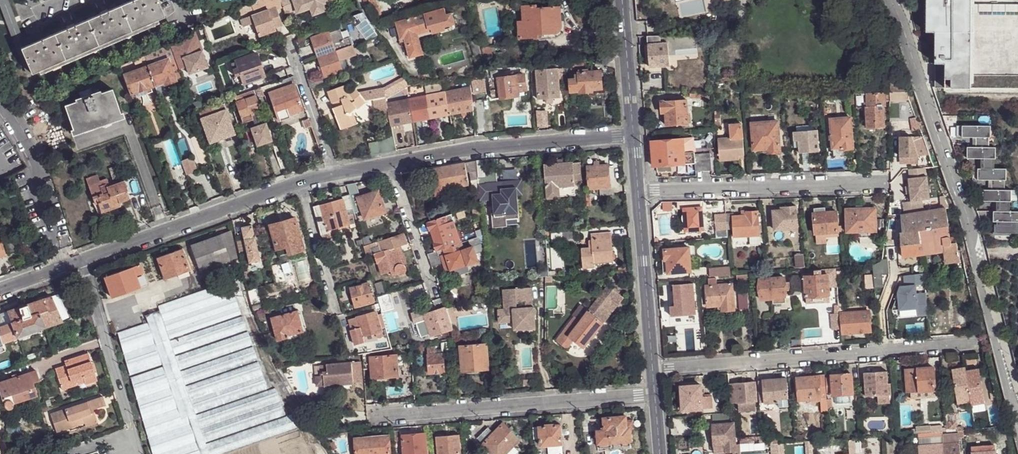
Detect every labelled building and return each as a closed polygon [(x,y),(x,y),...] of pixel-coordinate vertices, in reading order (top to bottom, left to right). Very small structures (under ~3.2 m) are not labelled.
[(16,48),(27,73),(32,73),(21,47),(35,42),(34,40),(41,37),(41,39),(43,38),(39,33),(24,39),(9,0),(0,0),(0,5),(16,48)] [(32,73),(165,16),(158,0),(132,0),(108,11),(101,14),(75,25),(68,28),(43,38),(41,39),(35,42),(21,47),(32,73)] [(250,3),(253,9),(255,13),(275,6),(281,4),(280,0),(257,0),(253,2),(250,3)] [(285,14),(296,9),(293,1),(294,0),(280,0),(281,4),(285,14)] [(296,9),(297,13),(310,8),(312,15),(324,10),(322,4),(321,0),(294,0),(293,1),(296,9)] [(929,30),(938,31),(938,62),(948,62),(948,87),(948,94),(1017,95),(1017,13),(974,12),(974,4),(974,0),(929,0),(929,30)] [(250,3),(237,10),(240,16),(253,9),(250,3)] [(974,4),(974,12),(1017,13),(1017,4),(974,4)] [(561,24),(560,8),(559,6),(536,8),(536,5),(522,6),(523,21),(518,21),(519,39),(537,38),(537,39),(539,38),(538,34),(555,33),(557,33),(559,32),(560,31),(561,28),(561,26),(561,24)] [(275,6),(255,13),(240,19),(243,26),(253,23),(254,25),(248,27),(251,37),(257,35),(257,36),(268,32),(267,30),(281,24),(275,6)] [(498,6),(482,9),(488,39),(504,36),(498,6)] [(403,36),(405,40),(410,58),(423,54),(417,33),(435,27),(437,32),(450,28),(449,25),(454,24),(451,13),(446,14),(445,9),(396,22),(400,37),(403,36)] [(373,27),(363,13),(357,16),(361,23),(356,27),(366,40),(378,35),(375,31),(375,30),(373,27)] [(565,24),(561,24),(561,26),(561,28),(560,31),(559,32),(557,33),(555,33),(555,37),(557,37),(559,36),(561,35),(562,33),(564,31),(564,29),(565,27),(565,24)] [(312,38),(319,57),(336,51),(347,47),(352,45),(353,45),(354,45),(352,39),(343,41),(339,30),(330,33),(329,32),(312,38)] [(660,36),(647,37),(649,67),(670,65),(669,55),(676,55),(676,50),(697,49),(696,35),(676,36),(670,36),(660,36)] [(182,56),(188,73),(206,67),(200,50),(201,50),(198,40),(186,45),(189,53),(182,56)] [(475,56),(482,54),(478,40),(470,41),(475,56)] [(336,51),(319,57),(326,77),(343,71),(339,61),(344,59),(356,55),(353,45),(352,45),(347,47),(336,51)] [(243,83),(264,76),(255,53),(235,61),(235,62),(238,70),(243,83)] [(142,67),(147,65),(143,54),(134,59),(137,64),(140,63),(142,67)] [(147,65),(154,85),(164,81),(165,84),(175,80),(168,60),(168,58),(165,59),(147,65)] [(173,58),(168,60),(175,80),(180,77),(173,58)] [(339,61),(343,71),(348,70),(344,59),(339,61)] [(585,61),(573,62),(574,68),(574,70),(586,69),(585,61)] [(233,71),(238,70),(235,62),(230,64),(233,71)] [(948,62),(938,62),(938,87),(948,87),(948,62)] [(150,87),(154,85),(147,65),(142,67),(123,75),(130,94),(135,92),(150,87)] [(492,99),(501,98),(498,78),(497,71),(491,71),(492,78),(492,79),(489,80),(491,92),(492,99)] [(536,72),(537,79),(558,77),(557,71),(536,72)] [(601,71),(578,73),(578,75),(575,76),(576,79),(570,80),(570,93),(580,92),(580,93),(592,92),(592,89),(602,88),(601,71)] [(498,78),(501,98),(514,97),(514,95),(513,91),(518,91),(526,89),(524,75),(498,78)] [(296,84),(293,76),(280,80),(283,87),(293,84),(293,85),(296,84)] [(558,77),(537,79),(539,100),(546,99),(554,99),(560,98),(558,77)] [(308,79),(312,90),(324,85),(322,78),(308,79)] [(405,89),(407,88),(412,85),(410,82),(409,82),(408,79),(389,90),(392,96),(402,90),(405,89)] [(486,93),(484,79),(472,81),(474,95),(486,93)] [(154,85),(158,94),(167,91),(165,84),(164,81),(154,85)] [(274,82),(265,86),(266,90),(276,87),(274,82)] [(293,84),(283,87),(269,92),(279,121),(290,117),(289,114),(302,109),(293,85),(293,84)] [(385,103),(388,105),(387,104),(387,99),(385,88),(359,92),(355,87),(349,93),(348,93),(345,86),(329,92),(334,103),(336,103),(338,107),(335,108),(334,109),(341,130),(354,126),(351,115),(354,113),(368,101),(376,100),(376,103),(381,101),(382,101),(385,103)] [(135,92),(136,97),(151,91),(150,87),(135,92)] [(259,98),(264,96),(261,87),(256,89),(259,98)] [(450,115),(473,110),(471,95),(470,88),(445,93),(450,115)] [(889,90),(890,102),(906,101),(905,88),(889,90)] [(93,96),(82,99),(65,105),(74,131),(121,115),(112,89),(100,93),(93,96)] [(80,92),(82,99),(93,96),(91,91),(90,89),(80,92)] [(235,98),(237,102),(254,96),(252,91),(235,98)] [(709,101),(709,93),(690,92),(690,98),(702,99),(702,101),(709,101)] [(431,119),(450,115),(445,93),(427,96),(431,119)] [(854,104),(854,108),(866,108),(867,128),(884,127),(883,107),(886,106),(885,93),(854,94),(853,96),(854,104)] [(254,96),(237,102),(235,103),(242,122),(252,119),(251,115),(261,111),(255,95),(254,96)] [(263,111),(269,108),(264,96),(259,98),(263,111)] [(413,122),(431,119),(427,96),(409,100),(413,122)] [(847,104),(854,104),(853,96),(846,96),(847,104)] [(686,99),(661,101),(662,113),(665,112),(666,126),(688,124),(686,99)] [(391,126),(413,122),(409,100),(387,104),(388,105),(390,114),(391,126)] [(379,116),(390,114),(388,105),(385,103),(382,101),(381,101),(376,103),(379,116)] [(198,111),(200,118),(225,110),(222,103),(198,111)] [(225,110),(200,118),(207,137),(220,132),(222,138),(234,134),(225,110)] [(547,111),(537,111),(538,126),(548,125),(547,111)] [(311,127),(308,118),(301,121),(305,129),(311,127)] [(830,120),(833,148),(834,155),(841,155),(841,150),(852,149),(850,118),(830,120)] [(751,124),(754,150),(768,149),(768,153),(780,152),(778,121),(751,124)] [(272,141),(266,122),(251,128),(257,146),(272,141)] [(732,139),(743,138),(742,124),(731,125),(732,138),(732,139)] [(991,126),(958,125),(958,137),(976,138),(990,138),(991,138),(991,126)] [(817,130),(793,132),(794,141),(799,141),(800,154),(819,152),(817,130)] [(900,137),(900,157),(917,157),(928,156),(920,137),(911,137),(900,137)] [(744,155),(743,138),(732,139),(732,138),(718,139),(720,161),(740,159),(740,155),(744,155)] [(990,138),(976,138),(976,148),(990,148),(990,138)] [(654,166),(658,166),(671,165),(695,163),(694,155),(694,152),(684,153),(683,139),(652,141),(654,166)] [(377,141),(369,143),(371,155),(379,153),(377,141)] [(976,148),(968,148),(967,159),(982,160),(994,160),(995,160),(996,148),(990,148),(976,148)] [(711,153),(694,155),(695,163),(695,171),(712,170),(711,153)] [(183,164),(186,174),(196,171),(191,157),(181,160),(183,164)] [(484,160),(476,161),(478,176),(485,176),(484,170),(484,160)] [(994,160),(982,160),(981,169),(994,170),(994,160)] [(476,161),(465,163),(467,175),(470,174),(472,185),(469,186),(470,192),(479,190),(478,176),(476,161)] [(545,165),(547,186),(574,184),(574,175),(572,162),(545,165)] [(581,162),(572,162),(574,175),(582,174),(581,162)] [(442,167),(431,169),(436,196),(447,194),(446,188),(469,184),(467,175),(465,163),(442,167)] [(600,188),(610,187),(609,165),(589,166),(591,188),(600,188)] [(124,169),(110,174),(113,181),(127,176),(124,169)] [(485,176),(478,176),(479,190),(486,189),(486,184),(497,182),(496,169),(484,170),(485,176)] [(981,169),(973,169),(973,180),(992,180),(1006,181),(1006,170),(994,170),(981,169)] [(582,174),(574,175),(574,184),(577,184),(583,184),(582,174)] [(92,197),(96,196),(102,193),(99,187),(106,184),(107,187),(110,186),(107,178),(100,181),(97,175),(86,180),(92,197)] [(910,201),(921,200),(929,199),(927,177),(908,178),(909,186),(910,193),(910,201)] [(101,213),(114,208),(113,205),(119,203),(128,200),(125,191),(127,190),(124,180),(110,186),(107,187),(106,184),(99,187),(102,193),(96,196),(98,201),(97,202),(97,203),(101,213)] [(516,180),(506,181),(506,188),(517,187),(516,180)] [(1006,181),(992,180),(992,190),(1007,190),(1007,181),(1006,181)] [(506,181),(497,182),(486,184),(486,189),(487,195),(493,195),(493,190),(501,189),(501,188),(506,188),(506,181)] [(574,184),(547,186),(548,197),(575,195),(575,186),(574,184)] [(517,187),(506,188),(501,188),(501,189),(493,190),(493,195),(495,214),(504,213),(504,214),(505,214),(519,213),(517,195),(518,195),(517,187)] [(612,188),(610,187),(600,188),(600,196),(611,195),(612,193),(612,188)] [(358,197),(365,219),(386,212),(379,190),(358,197)] [(992,190),(985,190),(985,202),(998,202),(1012,202),(1014,202),(1014,191),(1007,190),(992,190)] [(353,209),(349,195),(342,197),(342,199),(346,211),(353,209)] [(314,206),(322,234),(330,232),(329,230),(350,225),(347,215),(346,211),(342,199),(314,206)] [(903,215),(923,212),(921,200),(907,202),(902,208),(903,215)] [(1012,202),(998,202),(998,212),(1012,212),(1012,202)] [(795,205),(781,207),(781,210),(772,211),(774,229),(797,227),(795,205)] [(684,223),(684,226),(685,231),(703,229),(701,207),(683,208),(684,223)] [(875,208),(846,208),(847,232),(876,232),(875,208)] [(947,227),(945,209),(923,212),(903,215),(901,215),(903,233),(901,233),(902,257),(922,254),(918,232),(947,227)] [(733,216),(733,229),(734,236),(750,235),(750,246),(760,245),(760,235),(758,235),(757,211),(746,212),(746,215),(733,216)] [(826,212),(815,213),(813,213),(815,233),(816,233),(825,233),(838,231),(841,231),(840,225),(837,226),(836,211),(826,212)] [(995,212),(995,222),(996,222),(998,222),(998,225),(996,225),(996,234),(1017,234),(1017,212),(1012,212),(998,212),(995,212)] [(495,214),(496,224),(505,223),(505,219),(505,214),(504,214),(504,213),(495,214)] [(726,229),(725,213),(714,214),(715,230),(726,229)] [(733,213),(725,213),(726,229),(733,229),(733,216),(733,213)] [(352,214),(347,215),(350,225),(351,228),(355,226),(352,214)] [(433,236),(456,229),(451,215),(427,222),(433,236)] [(285,246),(287,252),(287,253),(303,248),(293,217),(269,224),(276,248),(285,246)] [(252,224),(241,226),(248,263),(260,260),(255,236),(252,235),(254,233),(252,224)] [(950,239),(947,227),(918,232),(922,254),(943,251),(945,263),(956,262),(959,261),(954,238),(950,239)] [(433,236),(437,251),(444,249),(461,243),(456,229),(433,236)] [(591,233),(592,240),(593,247),(594,263),(595,263),(613,262),(613,261),(615,258),(615,254),(612,251),(611,244),(611,231),(609,230),(609,232),(591,233)] [(231,231),(221,234),(230,259),(238,256),(231,231)] [(407,244),(403,233),(379,241),(381,245),(383,252),(385,251),(395,248),(400,247),(407,244)] [(825,233),(816,233),(816,242),(826,241),(825,236),(825,233)] [(230,259),(221,234),(192,245),(200,269),(230,259)] [(471,240),(461,243),(463,250),(473,247),(471,240)] [(379,241),(364,246),(365,252),(366,257),(375,255),(373,248),(381,245),(379,241)] [(461,243),(444,249),(446,255),(441,256),(442,259),(443,263),(445,266),(446,270),(450,269),(451,270),(467,264),(467,265),(478,261),(473,247),(463,250),(461,243)] [(273,257),(287,252),(285,246),(276,248),(270,250),(273,257)] [(405,267),(400,247),(395,248),(400,264),(403,264),(405,267)] [(595,268),(595,263),(594,263),(593,247),(589,247),(582,248),(584,268),(595,268)] [(187,261),(185,256),(183,248),(158,257),(166,278),(179,274),(188,271),(190,270),(187,261)] [(400,264),(395,248),(385,251),(387,260),(379,263),(382,274),(392,271),(394,276),(399,275),(402,275),(403,275),(406,273),(406,270),(405,267),(403,264),(400,264)] [(667,260),(668,273),(690,272),(689,248),(664,249),(665,259),(665,260),(667,260)] [(387,260),(385,251),(383,252),(375,255),(378,264),(379,263),(387,260)] [(427,254),(429,259),(438,256),(437,251),(427,254)] [(803,254),(795,254),(795,268),(804,267),(803,254)] [(429,259),(431,267),(441,264),(440,260),(438,256),(429,259)] [(133,266),(141,287),(148,284),(141,263),(133,266)] [(133,266),(105,275),(113,297),(141,287),(133,266)] [(882,266),(872,268),(873,272),(873,281),(883,281),(882,266)] [(725,275),(724,267),(709,268),(710,276),(725,275)] [(838,287),(836,267),(813,269),(814,276),(804,276),(805,296),(814,296),(814,300),(821,300),(821,302),(829,301),(828,288),(838,287)] [(873,281),(873,272),(865,272),(866,288),(874,287),(873,281)] [(887,311),(887,312),(916,309),(917,316),(928,315),(926,294),(916,295),(915,287),(925,283),(924,273),(904,276),(905,287),(900,288),(887,311)] [(784,289),(783,283),(783,277),(759,278),(761,300),(772,299),(773,299),(773,298),(785,297),(784,289)] [(706,286),(707,306),(721,305),(722,311),(735,310),(732,284),(717,285),(716,278),(708,279),(708,286),(706,286)] [(383,280),(375,283),(378,294),(387,292),(383,280)] [(694,305),(692,283),(673,285),(674,306),(670,306),(671,317),(681,316),(690,315),(690,306),(694,305)] [(374,303),(373,299),(369,284),(351,288),(356,307),(374,303)] [(608,285),(589,310),(604,322),(624,297),(608,285)] [(531,288),(502,290),(504,310),(498,311),(499,324),(514,322),(514,324),(524,323),(524,330),(535,329),(534,315),(535,315),(536,314),(536,313),(536,312),(536,311),(536,310),(535,309),(534,308),(533,308),(532,308),(531,288)] [(220,293),(210,297),(207,290),(159,306),(160,311),(163,320),(222,300),(220,293)] [(63,292),(52,296),(54,300),(61,298),(64,297),(63,292)] [(739,295),(740,309),(748,308),(747,295),(739,295)] [(52,296),(28,303),(25,304),(25,302),(23,302),(20,303),(19,304),(19,307),(7,311),(12,322),(18,337),(45,327),(63,321),(62,319),(54,300),(52,296)] [(235,297),(164,322),(167,330),(238,306),(235,297)] [(69,316),(61,298),(54,300),(62,319),(69,316)] [(588,311),(581,305),(573,315),(574,316),(580,321),(588,311)] [(697,305),(694,305),(690,306),(690,315),(681,316),(681,322),(698,321),(697,305)] [(242,317),(238,306),(167,330),(171,342),(242,317)] [(446,310),(445,308),(424,315),(426,321),(431,337),(453,330),(451,323),(446,310)] [(453,308),(446,310),(451,323),(457,321),(453,308)] [(424,315),(423,310),(411,314),(415,324),(417,324),(426,321),(424,315)] [(604,322),(589,310),(588,311),(580,321),(569,336),(574,340),(584,348),(604,322)] [(164,322),(163,320),(160,311),(146,316),(149,323),(156,344),(163,366),(164,368),(171,389),(178,409),(182,419),(196,415),(187,387),(186,386),(181,372),(181,371),(176,358),(175,355),(171,342),(167,330),(164,322)] [(276,331),(302,324),(298,311),(272,318),(276,331)] [(840,313),(841,334),(871,332),(869,311),(844,313),(840,313)] [(357,318),(348,320),(355,345),(364,342),(363,337),(376,333),(378,338),(383,337),(376,312),(357,317),(357,318)] [(841,329),(839,314),(836,314),(831,314),(832,330),(841,329)] [(567,349),(574,340),(569,336),(580,321),(574,316),(556,340),(567,349)] [(247,330),(242,317),(171,342),(175,355),(247,330)] [(18,337),(12,322),(0,327),(0,334),(3,341),(18,337)] [(156,344),(149,323),(118,334),(124,355),(156,344)] [(304,331),(302,324),(276,331),(278,340),(289,337),(289,339),(290,338),(290,337),(289,335),(304,331)] [(248,333),(176,358),(181,371),(253,346),(248,333)] [(263,334),(267,342),(272,341),(270,333),(263,334)] [(450,349),(449,342),(439,343),(440,350),(450,349)] [(163,366),(156,344),(124,355),(131,376),(163,366)] [(475,370),(479,370),(489,369),(487,344),(461,347),(463,371),(475,370)] [(253,348),(181,372),(186,386),(258,361),(253,348)] [(428,356),(436,355),(435,348),(427,348),(428,356)] [(56,369),(61,385),(84,377),(85,382),(86,384),(97,380),(89,353),(68,359),(69,361),(66,363),(66,365),(56,369)] [(372,354),(363,355),(365,370),(372,369),(371,358),(372,358),(372,354)] [(444,354),(436,355),(428,356),(429,374),(445,372),(444,354)] [(403,355),(372,358),(371,358),(372,369),(373,379),(398,377),(398,367),(404,367),(403,355)] [(519,356),(519,368),(533,368),(533,356),(519,356)] [(361,362),(352,363),(317,365),(317,366),(318,372),(321,372),(321,375),(316,376),(317,386),(325,385),(325,386),(354,384),(354,382),(363,382),(361,362)] [(258,363),(187,387),(196,415),(268,390),(258,363)] [(971,402),(966,371),(965,365),(958,366),(958,369),(952,370),(957,405),(971,402)] [(171,389),(164,368),(131,379),(137,400),(171,389)] [(935,390),(933,368),(906,369),(907,392),(910,392),(911,397),(912,398),(933,397),(933,396),(934,394),(934,390),(935,390)] [(978,369),(966,371),(971,402),(972,406),(984,404),(978,369)] [(6,407),(7,408),(9,410),(12,409),(14,407),(14,404),(37,396),(33,382),(39,380),(36,371),(0,383),(0,389),(6,407)] [(878,395),(890,394),(891,394),(890,384),(888,384),(887,371),(880,371),(872,372),(864,373),(864,375),(862,375),(862,385),(865,385),(865,396),(878,395)] [(826,399),(824,374),(808,376),(808,377),(797,378),(798,400),(811,399),(813,413),(827,412),(827,411),(826,399)] [(837,395),(849,394),(852,394),(851,374),(831,375),(831,378),(832,393),(833,395),(837,395)] [(84,377),(61,385),(62,390),(85,382),(84,377)] [(763,381),(765,402),(778,401),(779,401),(778,399),(787,398),(786,381),(786,378),(774,379),(763,381)] [(755,382),(735,383),(737,403),(738,403),(756,402),(755,382)] [(702,409),(701,397),(700,385),(681,386),(683,410),(702,409)] [(178,409),(171,389),(137,400),(143,421),(178,409)] [(276,389),(196,416),(206,443),(285,416),(276,389)] [(91,410),(94,409),(106,405),(103,396),(51,413),(57,432),(72,428),(70,421),(83,416),(85,423),(86,427),(98,423),(95,412),(92,413),(91,410)] [(704,397),(701,397),(702,409),(713,408),(712,396),(704,397)] [(788,406),(787,398),(778,399),(779,401),(778,401),(779,406),(788,406)] [(758,402),(756,402),(738,403),(739,410),(754,409),(754,407),(759,406),(758,402)] [(143,421),(153,453),(209,453),(206,445),(206,443),(196,416),(196,415),(182,419),(178,409),(143,421)] [(1003,427),(1000,414),(991,416),(994,428),(996,428),(1003,427)] [(206,445),(209,453),(221,453),(297,427),(293,415),(206,445)] [(72,428),(85,423),(83,416),(70,421),(72,428)] [(627,428),(626,421),(625,416),(604,419),(605,428),(601,429),(601,431),(598,431),(599,444),(600,449),(612,448),(612,443),(622,442),(622,447),(631,446),(630,441),(631,441),(629,428),(627,428)] [(956,421),(946,422),(946,428),(947,432),(957,431),(956,427),(956,421)] [(733,423),(712,425),(714,446),(722,445),(722,452),(736,451),(733,423)] [(494,434),(483,444),(492,453),(505,453),(506,453),(519,440),(504,424),(494,434)] [(540,437),(540,447),(562,445),(561,425),(554,426),(554,425),(546,426),(539,427),(540,437)] [(925,433),(930,433),(930,426),(914,428),(914,429),(910,429),(910,434),(919,434),(925,433)] [(1007,440),(1003,427),(996,428),(997,441),(1007,440)] [(483,444),(494,434),(488,428),(477,439),(483,444)] [(957,431),(947,432),(942,432),(942,436),(943,444),(958,443),(957,436),(964,436),(964,433),(963,430),(962,431),(957,431)] [(404,453),(426,453),(425,434),(402,436),(404,453)] [(438,453),(461,453),(459,435),(436,437),(438,453)] [(779,435),(762,436),(762,443),(773,442),(773,445),(778,444),(779,444),(779,435)] [(389,436),(355,439),(356,453),(391,453),(389,436)] [(922,446),(943,444),(942,436),(926,438),(922,438),(922,446)] [(762,443),(756,443),(757,451),(769,450),(770,453),(774,453),(773,445),(773,442),(762,443)] [(811,442),(804,442),(805,445),(800,446),(801,453),(812,453),(811,442)] [(944,453),(960,453),(960,443),(958,443),(943,444),(944,453)] [(943,444),(922,446),(920,446),(919,446),(919,453),(944,453),(943,444)]
